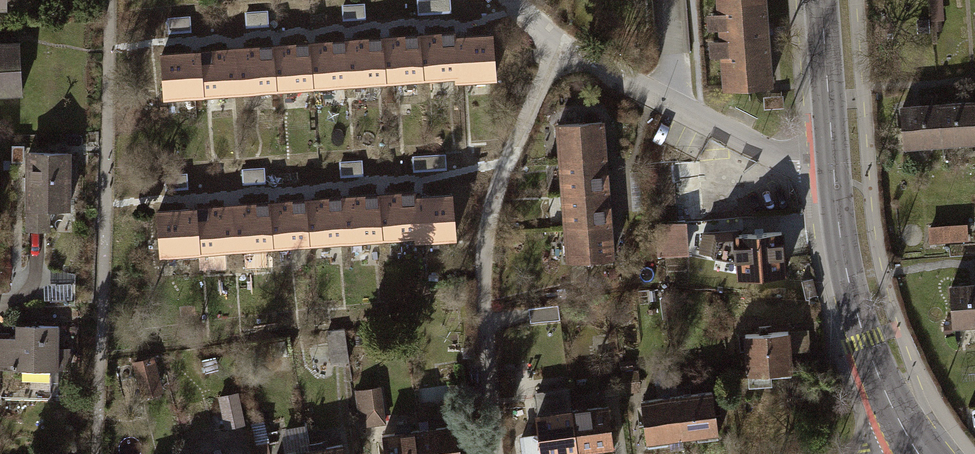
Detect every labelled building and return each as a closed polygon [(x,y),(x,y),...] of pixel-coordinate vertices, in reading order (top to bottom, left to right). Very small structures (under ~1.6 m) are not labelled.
[(767,92),(761,0),(709,0),(715,95),(767,92)] [(945,19),(943,0),(933,0),(934,19),(945,19)] [(454,40),(454,35),(417,38),(420,83),(457,80),(454,40)] [(495,82),(491,37),(454,40),(457,80),(458,85),(495,82)] [(420,83),(417,38),(380,41),(383,86),(420,83)] [(383,86),(380,41),(343,44),(346,89),(383,86)] [(346,89),(343,44),(306,46),(309,91),(346,89)] [(309,91),(306,46),(269,49),(272,94),(309,91)] [(18,47),(0,48),(0,101),(20,100),(18,47)] [(272,94),(269,49),(232,52),(235,97),(272,94)] [(235,97),(232,52),(195,54),(198,99),(235,97)] [(198,99),(195,54),(158,57),(161,102),(198,99)] [(973,101),(937,103),(941,148),(974,146),(974,126),(973,101)] [(941,148),(937,103),(902,106),(905,150),(941,148)] [(557,163),(606,159),(604,125),(555,129),(557,163)] [(65,217),(65,155),(22,155),(22,237),(48,237),(48,217),(65,217)] [(560,197),(609,194),(606,159),(557,163),(560,197)] [(704,224),(701,165),(668,167),(672,226),(684,225),(704,224)] [(562,232),(611,228),(609,194),(560,197),(562,232)] [(414,201),(414,196),(377,198),(380,245),(417,242),(414,201)] [(380,245),(377,198),(340,201),(343,248),(380,245)] [(454,245),(451,199),(414,201),(417,242),(417,248),(454,245)] [(343,248),(340,201),(303,203),(306,250),(343,248)] [(306,250),(303,203),(266,206),(269,253),(306,250)] [(269,253),(266,206),(229,209),(232,255),(269,253)] [(232,255),(229,209),(192,211),(196,258),(232,255)] [(196,258),(192,211),(155,214),(159,261),(196,258)] [(686,261),(684,225),(672,226),(653,227),(655,263),(686,261)] [(970,225),(930,228),(931,244),(971,241),(970,225)] [(565,266),(614,263),(611,228),(562,232),(565,266)] [(785,240),(785,233),(734,237),(737,280),(788,276),(785,240)] [(742,284),(727,282),(726,293),(742,295),(742,284)] [(952,285),(955,330),(974,329),(974,283),(952,285)] [(558,304),(528,308),(530,322),(560,319),(558,304)] [(59,325),(16,324),(16,338),(0,337),(0,397),(49,397),(52,395),(51,369),(69,369),(69,348),(58,348),(59,325)] [(344,331),(325,333),(330,364),(348,362),(344,331)] [(790,334),(745,337),(749,387),(773,385),(772,376),(793,374),(790,334)] [(162,394),(153,358),(133,364),(142,399),(162,394)] [(570,384),(539,388),(540,397),(571,393),(570,384)] [(386,426),(380,386),(353,389),(359,430),(386,426)] [(721,437),(715,392),(679,397),(685,441),(721,437)] [(245,424),(240,393),(219,397),(225,427),(245,424)] [(685,441),(679,397),(643,402),(649,446),(685,441)] [(613,449),(607,406),(572,411),(577,453),(613,449)] [(572,411),(536,416),(541,453),(572,453),(577,453),(572,411)] [(454,427),(416,432),(419,453),(458,453),(454,427)] [(416,432),(378,437),(380,453),(419,453),(416,432)]
